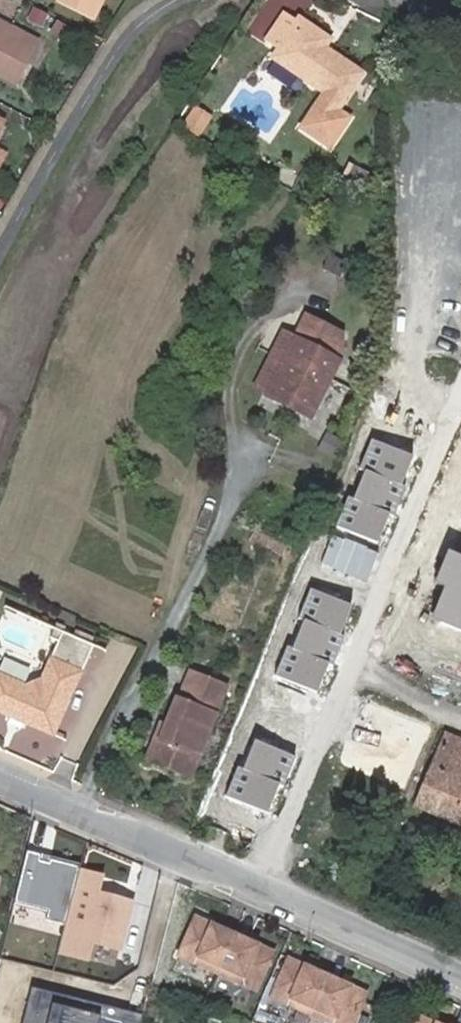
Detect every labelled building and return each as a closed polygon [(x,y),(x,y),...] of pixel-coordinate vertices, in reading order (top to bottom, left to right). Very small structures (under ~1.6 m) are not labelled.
[(59,3),(95,20),(105,0),(60,0),(59,3)] [(8,21),(13,12),(0,5),(0,17),(8,21)] [(338,112),(337,112),(363,73),(327,48),(330,45),(296,21),(293,27),(283,19),(267,44),(276,52),(268,62),(324,103),(320,108),(316,105),(295,134),(324,154),(345,125),(334,117),(338,112)] [(15,82),(34,45),(5,30),(0,27),(0,75),(15,82)] [(213,117),(195,107),(181,128),(199,138),(213,117)] [(347,262),(336,256),(318,289),(330,295),(347,262)] [(309,417),(338,359),(342,330),(308,314),(267,396),(309,417)] [(359,369),(338,359),(309,417),(330,427),(359,369)] [(365,468),(396,482),(410,453),(369,434),(355,463),(365,468)] [(365,468),(351,497),(387,513),(400,484),(396,482),(365,468)] [(351,497),(345,495),(333,522),(378,542),(390,515),(387,513),(351,497)] [(320,562),(362,581),(375,551),(334,532),(320,562)] [(286,546),(259,534),(254,545),(281,558),(286,546)] [(448,550),(423,612),(460,628),(460,556),(448,550)] [(303,617),(336,632),(349,603),(308,584),(295,613),(303,617)] [(303,617),(290,646),(327,663),(329,664),(342,635),(336,632),(303,617)] [(24,687),(0,676),(0,713),(13,719),(15,717),(20,720),(21,722),(55,738),(96,650),(65,635),(44,681),(24,687)] [(290,646),(285,644),(273,670),(315,690),(327,663),(290,646)] [(188,689),(223,703),(228,688),(194,675),(188,689)] [(191,783),(223,703),(188,689),(181,705),(176,703),(160,743),(154,741),(145,765),(191,783)] [(19,728),(21,722),(20,720),(15,717),(13,719),(10,724),(19,728)] [(446,735),(417,806),(460,824),(460,741),(446,735)] [(254,737),(240,767),(276,783),(281,785),(295,755),(254,737)] [(240,767),(235,764),(223,792),(263,810),(276,783),(240,767)] [(80,870),(26,854),(14,904),(50,912),(48,920),(66,924),(80,870)] [(103,876),(80,870),(66,924),(58,956),(91,964),(96,947),(121,953),(135,903),(98,893),(103,876)] [(193,915),(176,954),(215,973),(253,991),(272,951),(193,915)] [(270,997),(326,1022),(352,1022),(366,993),(286,957),(270,997)] [(30,989),(22,1022),(141,1022),(143,1016),(30,989)] [(416,1022),(439,1022),(419,1014),(416,1022)]
